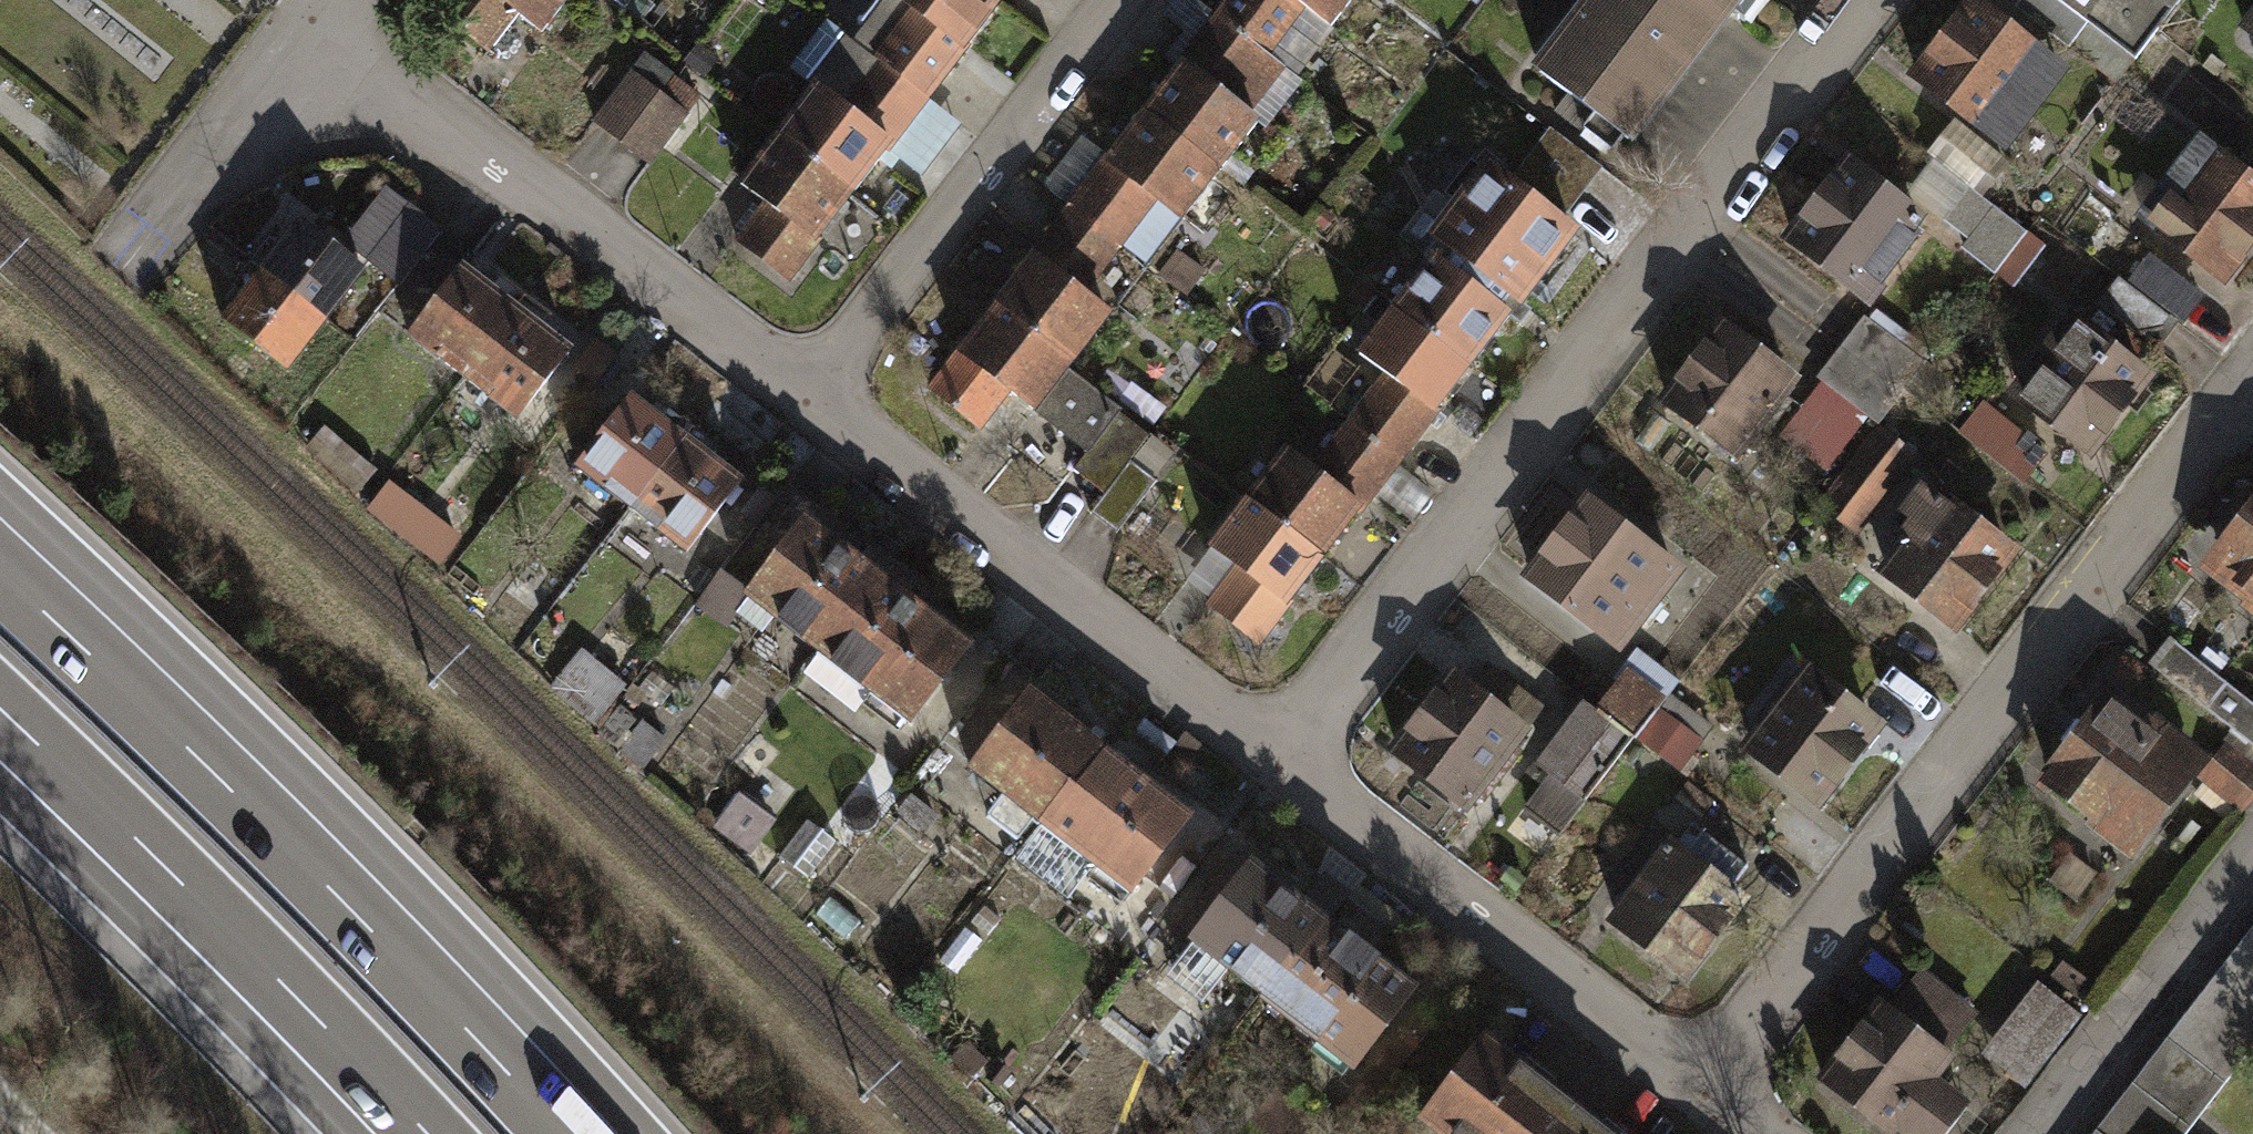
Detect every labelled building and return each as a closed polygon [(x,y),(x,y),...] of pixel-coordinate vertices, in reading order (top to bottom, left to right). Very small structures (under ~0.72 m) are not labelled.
[(473,10),(536,58),(567,18),(586,33),(611,0),(481,0),(473,10)] [(1040,0),(908,0),(883,34),(915,57),(968,97),(1040,0)] [(1273,17),(1334,64),(1369,20),(1386,33),(1411,0),(1286,0),(1273,17)] [(1561,0),(1537,0),(1552,12),(1561,0)] [(1761,0),(1615,0),(1554,78),(1646,148),(1761,0)] [(2011,0),(2008,0),(1946,81),(2054,163),(2117,81),(2011,0)] [(2140,40),(2087,0),(2071,21),(2124,61),(2140,40)] [(2153,26),(2172,0),(2118,0),(2153,26)] [(1273,17),(1197,115),(1277,177),(1314,129),(1295,114),(1334,64),(1273,17)] [(814,131),(897,192),(968,97),(915,57),(881,103),(851,81),(814,131)] [(693,110),(671,92),(640,129),(662,147),(693,110)] [(715,128),(693,110),(662,147),(684,165),(715,128)] [(1277,177),(1197,115),(1122,212),(1186,260),(1223,212),(1240,225),(1277,177)] [(833,278),(897,192),(814,131),(776,181),(808,204),(781,240),(833,278)] [(1483,223),(1579,295),(1636,221),(1540,149),(1483,223)] [(2034,207),(2052,184),(2006,149),(1988,173),(2034,207)] [(1973,225),(1885,158),(1823,240),(1911,306),(1973,225)] [(2250,177),(2236,166),(2212,198),(2227,209),(2207,236),(2252,271),(2252,174),(2250,177)] [(733,186),(713,227),(738,239),(758,198),(733,186)] [(462,209),(440,191),(410,228),(432,246),(462,209)] [(484,226),(462,209),(432,246),(454,263),(484,226)] [(293,251),(374,315),(411,269),(339,212),(316,240),(307,233),(293,251)] [(1122,212),(1049,307),(1130,369),(1167,321),(1149,307),(1186,260),(1122,212)] [(1444,294),(1531,359),(1579,295),(1483,223),(1472,238),(1481,245),(1444,294)] [(2055,245),(2035,230),(2008,264),(2029,280),(2055,245)] [(265,304),(337,361),(374,315),(293,251),(279,268),(288,276),(265,304)] [(443,330),(498,374),(564,293),(541,274),(531,286),(499,260),(443,330)] [(2252,322),(2252,303),(2204,266),(2187,288),(2245,332),(2252,322)] [(2227,357),(2245,332),(2187,288),(2169,313),(2227,357)] [(498,374),(554,419),(610,349),(577,322),(586,311),(564,293),(498,374)] [(1453,463),(1531,359),(1444,294),(1408,341),(1438,364),(1396,420),(1453,463)] [(1130,369),(1049,307),(980,395),(1043,443),(1074,403),(1153,464),(1136,486),(1164,507),(1210,448),(1122,380),(1130,369)] [(2093,464),(2154,382),(2061,312),(2019,366),(2035,378),(2015,404),(2093,464)] [(1834,377),(1762,322),(1700,404),(1772,458),(1789,435),(1805,447),(1835,408),(1819,395),(1834,377)] [(1892,363),(1937,397),(1952,376),(1908,342),(1892,363)] [(1937,397),(1892,363),(1876,384),(1920,418),(1937,397)] [(1962,432),(2026,482),(2050,453),(1986,402),(1962,432)] [(630,476),(686,521),(751,439),(728,421),(719,432),(687,406),(630,476)] [(1296,493),(1382,557),(1453,463),(1396,420),(1362,465),(1333,443),(1296,493)] [(1878,422),(1822,497),(1863,528),(1920,453),(1878,422)] [(686,521),(741,565),(798,495),(764,468),(773,457),(751,439),(686,521)] [(1964,646),(2026,565),(1915,480),(1891,510),(1910,524),(1891,549),(1906,560),(1886,586),(1964,646)] [(393,504),(445,546),(457,531),(405,489),(393,504)] [(1705,547),(1633,492),(1572,574),(1643,628),(1661,605),(1677,617),(1707,578),(1691,566),(1705,547)] [(1317,642),(1382,557),(1296,493),(1258,543),(1289,567),(1263,602),(1317,642)] [(784,594),(879,671),(914,627),(907,622),(939,583),(851,512),(784,594)] [(2231,579),(2252,596),(2252,550),(2231,579)] [(879,671),(968,742),(1034,659),(939,583),(907,622),(914,627),(879,671)] [(2167,634),(2146,661),(2252,744),(2252,701),(2167,634)] [(1825,810),(1887,729),(1808,669),(1791,693),(1776,682),(1752,713),(1767,725),(1747,751),(1825,810)] [(1565,732),(1493,678),(1431,759),(1503,813),(1520,790),(1537,802),(1566,763),(1550,751),(1565,732)] [(2120,826),(2185,742),(2105,679),(2039,763),(2120,826)] [(1001,766),(1096,843),(1131,800),(1124,794),(1156,755),(1068,684),(1001,766)] [(599,708),(634,737),(648,720),(612,691),(599,708)] [(1639,717),(1680,748),(1700,723),(1659,692),(1639,717)] [(1680,748),(1639,717),(1593,778),(1634,809),(1680,748)] [(1706,731),(1688,755),(1720,780),(1739,756),(1706,731)] [(709,752),(696,741),(670,772),(684,783),(709,752)] [(2237,779),(2203,753),(2186,775),(2219,801),(2237,779)] [(1096,843),(1185,914),(1251,831),(1156,755),(1124,794),(1131,800),(1096,843)] [(760,822),(789,845),(805,825),(777,802),(760,822)] [(837,875),(872,831),(848,812),(812,856),(837,875)] [(1685,989),(1747,908),(1735,899),(1752,877),(1704,840),(1687,863),(1667,848),(1649,871),(1635,860),(1611,891),(1626,903),(1606,929),(1685,989)] [(1216,939),(1311,1015),(1346,972),(1340,967),(1371,927),(1283,856),(1216,939)] [(2143,1065),(2200,1109),(2252,1041),(2252,920),(2143,1065)] [(1311,1015),(1400,1086),(1467,1004),(1371,927),(1340,967),(1346,972),(1311,1015)] [(1953,1048),(1969,1026),(1915,985),(1898,1006),(1953,1048)] [(2030,1085),(2083,1021),(2043,988),(1990,1052),(2030,1085)] [(1970,1068),(1892,1009),(1834,1085),(1898,1133),(1919,1133),(1921,1132),(1923,1133),(1953,1133),(1972,1109),(1951,1093),(1970,1068)] [(1523,1046),(1453,1132),(1455,1133),(1632,1133),(1523,1046)] [(2200,1109),(2143,1065),(2137,1073),(2091,1133),(2182,1133),(2194,1118),(2200,1109)]
